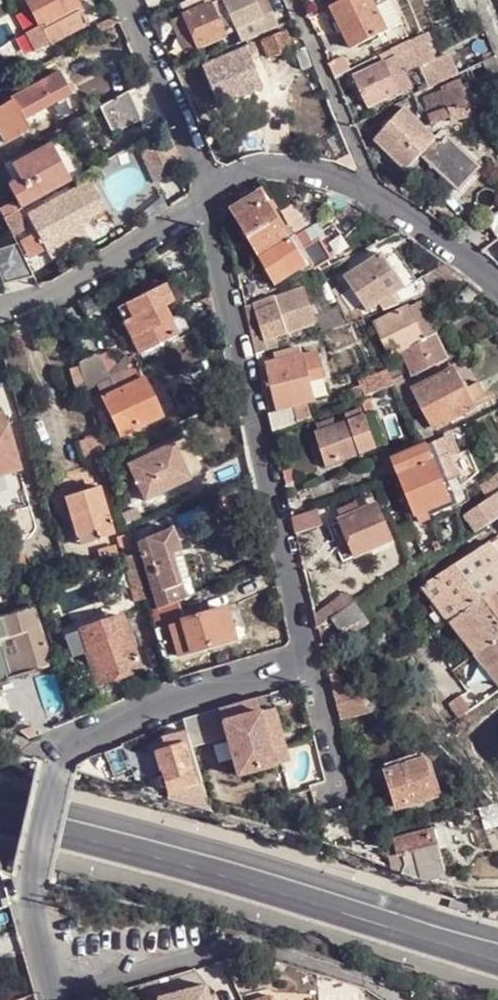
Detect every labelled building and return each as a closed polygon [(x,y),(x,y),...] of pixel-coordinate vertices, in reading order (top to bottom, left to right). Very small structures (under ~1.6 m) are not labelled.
[(79,7),(75,0),(26,0),(39,24),(24,32),(34,51),(87,22),(79,7)] [(223,34),(233,30),(232,27),(220,0),(215,0),(209,3),(184,13),(198,45),(223,34)] [(220,0),(232,27),(233,30),(239,42),(277,26),(265,0),(220,0)] [(374,0),(346,0),(343,1),(337,4),(333,6),(336,13),(344,29),(352,47),(388,30),(374,0)] [(403,23),(392,0),(374,0),(388,30),(403,23)] [(464,17),(479,9),(475,0),(456,0),(464,17)] [(174,18),(188,49),(198,45),(184,13),(174,18)] [(267,57),(291,46),(285,29),(261,39),(267,57)] [(429,46),(424,35),(406,43),(411,54),(416,52),(429,46)] [(406,43),(398,47),(410,72),(421,66),(422,66),(416,52),(411,54),(406,43)] [(225,84),(239,78),(244,87),(260,81),(248,51),(245,45),(201,63),(212,89),(225,84)] [(394,49),(383,55),(386,62),(397,57),(409,83),(416,81),(427,79),(430,79),(433,85),(445,80),(429,46),(416,52),(422,66),(421,66),(410,72),(398,47),(394,49)] [(345,55),(328,62),(335,77),(352,70),(345,55)] [(386,62),(399,91),(410,85),(409,83),(397,57),(386,62)] [(399,91),(386,62),(355,77),(368,106),(399,91)] [(67,96),(56,75),(12,98),(24,120),(67,96)] [(229,93),(244,87),(239,78),(225,84),(229,93)] [(415,94),(433,85),(430,79),(427,79),(416,81),(409,83),(410,85),(415,94)] [(425,98),(433,124),(449,119),(446,114),(451,113),(449,109),(471,110),(473,109),(474,109),(464,85),(425,98)] [(114,132),(142,118),(127,90),(99,106),(114,132)] [(15,136),(14,135),(29,128),(24,120),(12,98),(0,105),(0,144),(15,136)] [(376,139),(406,171),(422,155),(437,139),(406,108),(376,139)] [(449,109),(451,113),(454,122),(474,117),(473,109),(471,110),(449,109)] [(70,179),(84,171),(62,134),(49,141),(70,179)] [(155,180),(185,166),(170,135),(141,149),(155,180)] [(459,191),(482,168),(449,136),(441,143),(437,139),(422,155),(459,191)] [(32,199),(70,179),(49,141),(12,162),(19,176),(32,199)] [(21,205),(32,199),(19,176),(8,182),(21,205)] [(60,239),(85,227),(82,221),(105,208),(89,179),(73,188),(27,213),(46,247),(60,239)] [(258,255),(288,238),(267,200),(262,192),(231,209),(258,255)] [(362,220),(369,211),(352,201),(346,209),(362,220)] [(299,227),(309,220),(298,208),(292,214),(299,227)] [(497,240),(497,212),(485,222),(497,240)] [(276,283),(296,271),(304,266),(308,273),(333,258),(320,237),(325,235),(317,221),(288,238),(258,255),(276,283)] [(64,246),(87,233),(85,227),(60,239),(64,246)] [(32,274),(15,240),(0,246),(0,274),(4,282),(32,274)] [(339,258),(349,254),(347,250),(338,253),(339,258)] [(365,311),(404,287),(382,252),(344,275),(365,311)] [(340,262),(350,259),(349,254),(339,258),(340,261),(340,262)] [(299,278),(308,273),(304,266),(296,271),(299,278)] [(163,283),(155,288),(164,305),(172,301),(163,283)] [(276,293),(245,306),(245,310),(246,313),(250,335),(255,351),(275,344),(274,337),(316,322),(305,286),(276,295),(276,293)] [(141,353),(178,333),(170,318),(164,305),(155,288),(150,290),(141,294),(118,307),(141,353)] [(424,339),(434,333),(418,301),(407,306),(424,339)] [(399,350),(424,339),(407,306),(374,323),(390,355),(399,350)] [(360,318),(362,318),(358,309),(344,318),(346,322),(360,318)] [(178,333),(189,329),(181,313),(170,318),(178,333)] [(412,375),(447,358),(434,333),(424,339),(399,350),(412,375)] [(273,353),(275,361),(300,354),(298,346),(273,353)] [(333,392),(321,349),(306,353),(308,358),(302,360),(312,397),(333,392)] [(97,384),(110,377),(97,353),(78,362),(86,390),(97,384)] [(277,406),(312,397),(302,360),(300,354),(275,361),(266,363),(277,406)] [(394,358),(383,364),(386,369),(394,384),(405,378),(398,364),(397,364),(394,358)] [(116,390),(144,378),(137,362),(110,377),(116,390)] [(434,426),(473,405),(454,368),(415,388),(420,399),(428,415),(434,426)] [(365,395),(394,384),(386,369),(357,380),(365,395)] [(157,371),(144,378),(162,415),(175,409),(157,371)] [(121,434),(162,415),(144,378),(116,390),(103,397),(104,401),(121,434)] [(400,396),(413,390),(405,378),(394,384),(400,396)] [(88,398),(101,391),(97,384),(86,390),(88,398)] [(388,411),(404,403),(400,396),(394,384),(381,391),(388,411)] [(425,416),(428,415),(420,399),(405,406),(414,422),(419,433),(431,427),(425,416)] [(313,414),(310,404),(292,408),(297,420),(313,414)] [(292,408),(291,406),(268,411),(272,430),(297,420),(292,408)] [(24,473),(5,408),(0,409),(0,480),(24,473)] [(353,419),(364,414),(366,414),(364,409),(351,413),(353,419)] [(327,462),(375,447),(364,414),(353,419),(348,420),(336,424),(320,429),(316,430),(327,462)] [(335,418),(319,423),(320,429),(336,424),(335,418)] [(307,434),(317,466),(327,462),(316,430),(307,434)] [(92,460),(104,456),(98,435),(86,439),(92,460)] [(172,443),(186,474),(192,472),(200,468),(198,463),(186,436),(172,443)] [(437,470),(449,465),(442,449),(449,446),(445,436),(426,444),(437,470)] [(143,500),(189,479),(186,474),(172,443),(126,464),(143,500)] [(425,510),(449,500),(447,495),(439,477),(437,470),(426,444),(392,458),(414,514),(415,513),(425,510)] [(457,481),(476,467),(466,444),(451,450),(449,446),(442,449),(449,465),(453,472),(457,481)] [(447,495),(460,488),(457,481),(453,472),(439,477),(447,495)] [(497,516),(497,473),(481,484),(490,497),(472,510),(473,512),(482,525),(497,516)] [(324,491),(331,488),(328,478),(320,481),(324,491)] [(98,538),(111,534),(97,487),(65,495),(68,510),(76,537),(96,532),(98,538)] [(376,504),(371,497),(355,504),(358,512),(376,504)] [(343,518),(358,512),(355,504),(339,510),(343,518)] [(356,555),(391,540),(376,504),(358,512),(343,518),(340,520),(346,534),(356,555)] [(295,533),(322,524),(317,508),(292,515),(295,533)] [(417,521),(427,517),(425,510),(415,513),(417,521)] [(461,540),(482,525),(473,512),(471,518),(460,525),(461,540)] [(333,539),(346,534),(340,520),(327,525),(333,539)] [(454,542),(461,540),(460,525),(450,532),(451,536),(454,542)] [(169,553),(178,549),(170,528),(136,542),(142,562),(169,553)] [(74,545),(98,538),(96,532),(76,537),(72,538),(74,545)] [(117,535),(122,553),(131,551),(126,532),(117,535)] [(489,540),(497,551),(497,534),(489,540)] [(497,683),(497,551),(489,540),(421,584),(490,674),(497,683)] [(184,596),(191,593),(178,549),(169,553),(184,596)] [(176,599),(184,596),(169,553),(142,562),(155,607),(176,599)] [(130,585),(141,583),(133,554),(122,556),(130,585)] [(141,583),(130,585),(132,596),(140,594),(141,600),(145,599),(141,583)] [(345,593),(314,616),(317,628),(333,618),(352,604),(345,593)] [(154,628),(182,619),(176,599),(155,607),(149,610),(154,628)] [(352,604),(333,618),(345,636),(367,621),(355,603),(352,604)] [(50,662),(30,605),(0,617),(0,680),(1,680),(15,674),(50,662)] [(191,649),(231,638),(222,607),(182,619),(191,649)] [(95,682),(138,668),(118,612),(76,626),(84,651),(95,682)] [(162,659),(191,649),(182,619),(154,628),(162,659)] [(65,630),(74,655),(84,651),(76,626),(65,630)] [(376,705),(338,672),(331,674),(342,722),(368,714),(376,705)] [(15,674),(1,680),(3,686),(3,688),(18,683),(15,674)] [(490,674),(478,685),(487,698),(497,690),(497,683),(490,674)] [(255,696),(181,717),(185,729),(189,746),(224,736),(235,774),(272,764),(259,710),(255,696)] [(274,706),(259,710),(272,764),(287,760),(274,706)] [(189,746),(185,729),(160,737),(163,748),(155,751),(161,775),(156,776),(159,788),(165,786),(166,791),(200,782),(189,746)] [(133,776),(121,746),(104,753),(115,782),(133,776)] [(385,765),(397,807),(436,795),(426,757),(420,759),(419,755),(385,765)] [(200,782),(166,791),(168,800),(208,811),(200,782)] [(479,808),(482,817),(488,816),(491,828),(497,825),(497,821),(494,805),(493,805),(479,808)] [(485,829),(491,828),(488,816),(482,817),(485,829)] [(434,829),(440,852),(452,849),(446,827),(434,829)] [(427,831),(427,832),(394,839),(397,856),(402,855),(404,866),(415,863),(415,865),(418,876),(426,877),(436,875),(443,869),(440,852),(434,829),(427,831)] [(159,999),(211,999),(210,998),(207,986),(159,999)]
